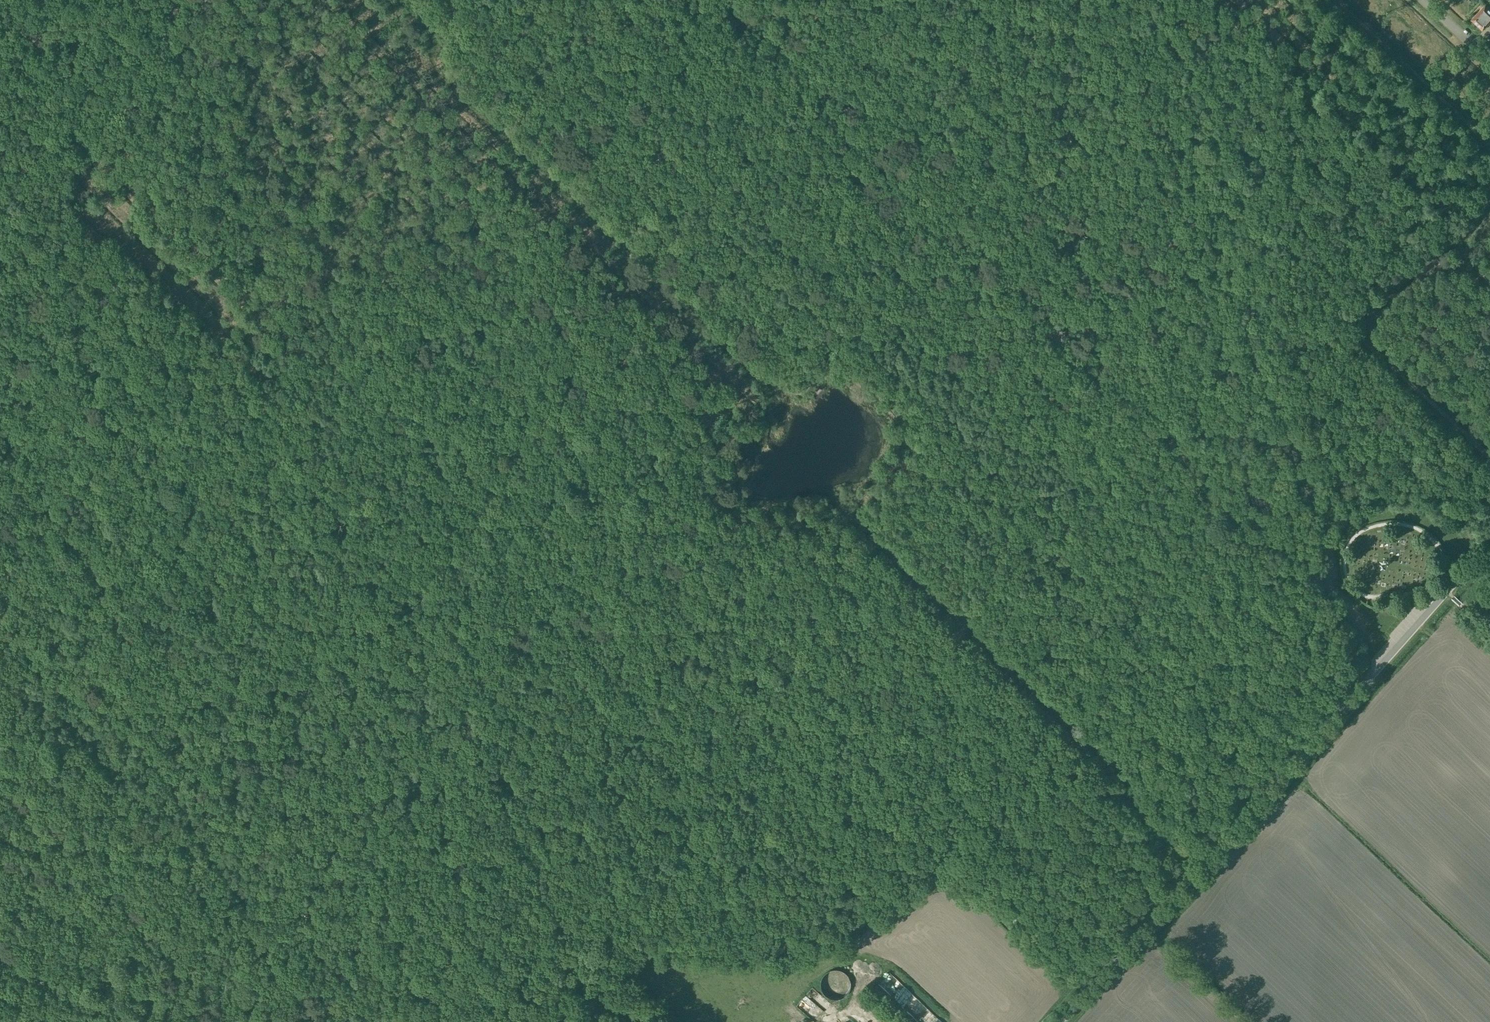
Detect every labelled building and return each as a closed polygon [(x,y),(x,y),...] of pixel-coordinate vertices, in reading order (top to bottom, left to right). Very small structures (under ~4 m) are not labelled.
[(1486,2),(1480,9),(1471,19),(1482,29),(1489,21),(1489,7),(1486,2)] [(1385,558),(1378,564),(1383,570),(1390,564),(1385,558)] [(1417,605),(1412,609),(1418,616),(1423,611),(1417,605)] [(803,1000),(806,1004),(803,1007),(815,1021),(830,1010),(815,990),(803,1000)] [(855,1021),(881,1021),(862,1011),(855,1021)]
